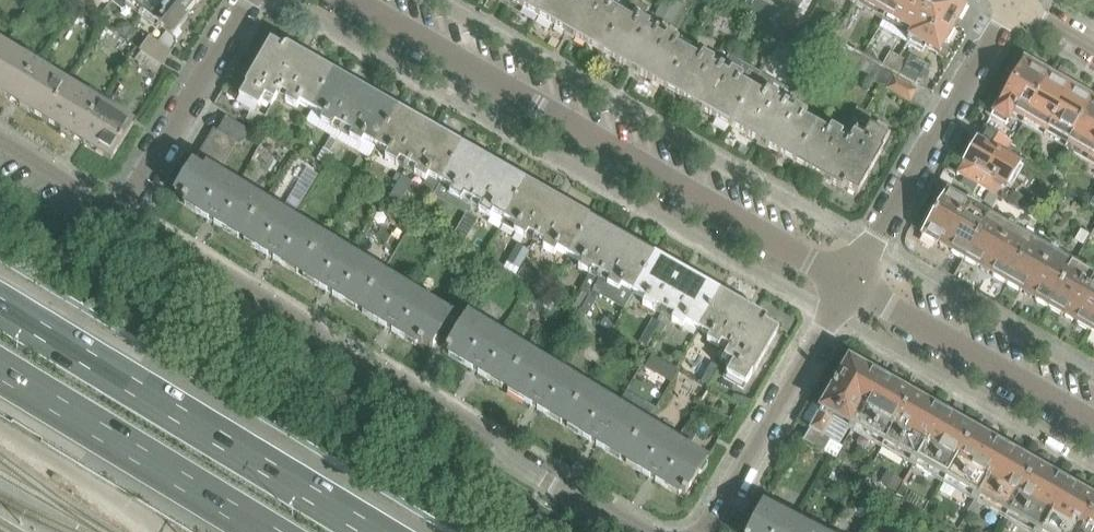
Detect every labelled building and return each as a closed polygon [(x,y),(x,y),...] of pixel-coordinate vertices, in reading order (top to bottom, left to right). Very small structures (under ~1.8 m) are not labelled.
[(70,2),(79,9),(86,0),(71,0),(70,2)] [(196,5),(197,5),(201,0),(124,0),(146,18),(165,33),(157,44),(149,38),(139,52),(163,69),(163,68),(171,55),(169,53),(174,47),(173,39),(180,31),(179,25),(196,5)] [(549,0),(507,0),(539,18),(549,0)] [(608,0),(602,0),(601,2),(597,0),(549,0),(539,18),(603,54),(625,16),(624,15),(630,5),(622,0),(617,0),(615,4),(608,0)] [(603,54),(667,90),(689,52),(677,45),(679,40),(668,34),(665,39),(648,29),(650,25),(658,30),(664,23),(675,3),(671,0),(665,0),(650,24),(643,20),(649,9),(633,0),(625,16),(603,54)] [(744,5),(749,8),(755,0),(747,0),(744,5)] [(884,18),(895,0),(852,0),(884,18)] [(955,0),(895,0),(884,18),(913,34),(910,39),(939,55),(967,7),(955,0)] [(675,3),(664,23),(672,28),(683,7),(675,3)] [(508,11),(504,19),(511,23),(515,15),(508,11)] [(787,17),(782,27),(796,35),(802,25),(787,17)] [(752,18),(746,29),(758,35),(764,25),(752,18)] [(119,26),(115,31),(125,39),(132,29),(127,25),(119,26)] [(552,39),(548,46),(555,50),(559,43),(552,39)] [(836,40),(827,56),(836,61),(845,45),(836,40)] [(891,52),(899,56),(905,46),(897,41),(891,52)] [(287,97),(284,102),(297,109),(299,104),(312,111),(334,73),(287,46),(286,47),(284,46),(283,49),(270,42),(245,86),(247,87),(238,103),(250,110),(248,114),(249,115),(245,123),(260,131),(265,121),(271,124),(280,106),(275,103),(280,93),(287,97)] [(719,54),(727,58),(733,48),(725,44),(719,54)] [(802,45),(795,56),(810,65),(816,53),(802,45)] [(36,67),(4,48),(0,54),(0,96),(46,123),(68,87),(36,67)] [(689,52),(667,90),(732,127),(753,89),(762,74),(730,55),(721,70),(713,66),(715,61),(703,55),(701,59),(689,52)] [(883,66),(892,70),(899,56),(891,52),(883,66)] [(850,69),(856,57),(852,55),(845,67),(850,69)] [(899,56),(892,70),(900,75),(908,61),(899,56)] [(854,72),(861,60),(856,57),(850,69),(854,72)] [(859,74),(865,62),(861,60),(854,72),(859,74)] [(1040,68),(1036,69),(1023,61),(992,114),(1007,123),(1012,115),(1023,122),(1050,77),(1047,75),(1047,72),(1040,68)] [(863,77),(870,64),(865,62),(859,74),(863,77)] [(868,79),(874,67),(870,64),(863,77),(868,79)] [(872,82),(879,69),(874,67),(868,79),(872,82)] [(1061,67),(1057,73),(1064,78),(1068,71),(1061,67)] [(877,85),(884,72),(879,69),(872,82),(877,85)] [(882,88),(889,75),(884,72),(877,85),(882,88)] [(398,110),(370,94),(334,73),(312,111),(323,118),(320,123),(332,130),(327,138),(331,140),(325,150),(330,153),(337,157),(343,147),(344,147),(349,139),(361,146),(364,141),(376,148),(398,110)] [(918,91),(902,82),(889,75),(882,88),(911,103),(918,91)] [(1054,77),(1052,78),(1050,77),(1023,122),(1066,146),(1093,101),(1090,100),(1089,97),(1083,93),(1080,94),(1062,84),(1061,81),(1054,77)] [(792,95),(798,84),(791,80),(785,91),(792,95)] [(799,83),(798,84),(792,95),(803,101),(810,89),(799,83)] [(133,126),(109,112),(68,87),(46,123),(110,163),(133,126)] [(805,118),(808,114),(796,107),(794,112),(777,102),(779,98),(768,91),(765,95),(753,89),(732,127),(796,163),(817,125),(805,118)] [(1093,101),(1066,146),(1093,162),(1093,102),(1093,101)] [(462,147),(434,130),(398,110),(376,148),(388,155),(385,160),(396,166),(399,161),(416,171),(413,176),(426,183),(423,188),(434,195),(440,185),(462,147)] [(857,195),(892,136),(890,135),(891,133),(870,121),(861,136),(859,134),(869,117),(857,110),(841,137),(839,136),(842,132),(833,127),(830,132),(817,125),(796,163),(794,165),(822,181),(824,178),(831,182),(829,185),(842,192),(845,187),(857,195)] [(239,149),(247,136),(225,122),(217,135),(234,146),(239,149)] [(701,123),(697,130),(704,134),(708,127),(701,123)] [(1010,143),(984,128),(983,128),(976,142),(1002,157),(1010,143)] [(234,146),(217,135),(213,133),(205,145),(227,158),(234,146)] [(1005,188),(1018,166),(1002,157),(976,142),(957,174),(988,192),(994,196),(1000,185),(1005,188)] [(238,187),(240,184),(233,180),(231,183),(217,174),(219,170),(227,158),(205,145),(198,157),(193,165),(174,195),(183,200),(182,202),(186,204),(184,207),(240,241),(263,202),(238,187)] [(742,146),(737,154),(745,158),(749,150),(742,146)] [(526,183),(499,168),(462,147),(440,185),(452,191),(449,196),(461,203),(464,198),(481,208),(478,213),(489,219),(492,215),(504,221),(526,183)] [(324,149),(317,161),(324,165),(330,153),(325,150),(324,149)] [(401,179),(388,203),(399,209),(412,185),(401,179)] [(590,220),(563,204),(526,183),(504,221),(516,228),(513,233),(525,239),(527,235),(545,245),(542,249),(554,256),(556,251),(569,258),(590,220)] [(994,196),(988,192),(983,202),(992,207),(998,198),(994,196)] [(964,260),(988,217),(946,193),(921,236),(964,260)] [(1013,194),(1007,204),(1018,210),(1024,200),(1013,194)] [(366,206),(376,213),(380,207),(370,200),(366,206)] [(323,238),(296,222),(297,219),(291,215),(289,218),(263,202),(240,241),(300,277),(323,238)] [(466,213),(451,240),(461,246),(476,219),(466,213)] [(1031,241),(989,218),(988,217),(964,260),(1006,285),(1031,241)] [(633,294),(655,257),(590,220),(569,258),(581,265),(578,269),(588,275),(579,292),(582,294),(575,305),(583,309),(590,298),(595,288),(604,292),(607,286),(619,293),(621,288),(630,293),(631,292),(633,294)] [(1079,231),(1073,242),(1082,247),(1088,236),(1079,231)] [(382,274),(356,258),(358,255),(351,251),(350,254),(323,238),(300,277),(359,313),(382,274)] [(1073,265),(1072,265),(1031,241),(1006,285),(1048,308),(1073,265)] [(516,245),(507,263),(520,270),(529,252),(516,245)] [(720,291),(692,274),(670,262),(668,265),(655,257),(633,294),(646,301),(643,305),(654,312),(657,307),(674,317),(672,321),(684,328),(686,324),(698,330),(720,291)] [(1073,265),(1048,308),(1090,333),(1093,326),(1093,277),(1073,265)] [(526,267),(520,278),(536,287),(542,276),(526,267)] [(451,316),(415,294),(417,291),(410,287),(409,290),(382,274),(359,313),(415,347),(417,344),(420,346),(421,345),(430,350),(451,316)] [(530,288),(524,299),(535,305),(540,294),(530,288)] [(766,324),(769,318),(720,291),(698,330),(710,337),(708,342),(720,349),(722,344),(733,351),(728,360),(737,365),(728,381),(744,389),(752,374),(753,375),(779,331),(766,324)] [(583,309),(580,314),(587,318),(596,302),(590,298),(583,309)] [(528,353),(501,336),(503,333),(497,330),(495,332),(467,316),(446,351),(450,354),(448,357),(504,391),(528,353)] [(605,319),(601,326),(609,331),(613,324),(605,319)] [(653,335),(659,324),(652,320),(646,331),(653,335)] [(660,339),(666,328),(659,324),(653,335),(660,339)] [(563,427),(586,389),(528,353),(504,391),(563,427)] [(651,357),(643,369),(655,376),(662,364),(651,357)] [(884,446),(912,397),(849,361),(803,440),(835,459),(842,448),(823,437),(834,417),(884,446)] [(711,365),(704,376),(711,380),(713,376),(717,368),(711,365)] [(713,376),(711,380),(707,386),(714,390),(720,381),(713,376)] [(622,463),(645,425),(586,389),(563,427),(622,463)] [(974,433),(947,417),(912,397),(884,446),(946,481),(974,433)] [(646,423),(655,409),(644,403),(637,413),(636,416),(646,423)] [(707,464),(677,445),(645,425),(622,463),(678,497),(680,493),(685,496),(698,475),(699,476),(707,464)] [(685,428),(680,437),(692,444),(697,435),(685,428)] [(1008,516),(1036,468),(974,433),(946,481),(973,497),(977,499),(980,501),(1008,516)] [(852,460),(840,452),(836,459),(848,467),(852,460)] [(1071,488),(1036,468),(1008,516),(1035,531),(1081,531),(1093,510),(1093,501),(1071,488)] [(888,474),(881,484),(895,492),(901,482),(888,474)] [(906,489),(901,486),(895,495),(903,499),(907,492),(906,489)] [(973,497),(964,513),(971,517),(980,501),(977,499),(973,497)] [(797,523),(762,505),(761,508),(759,507),(753,520),(754,520),(748,531),(814,531),(797,523)] [(1081,531),(1093,531),(1093,510),(1081,531)] [(948,524),(958,530),(963,522),(953,516),(948,524)]
